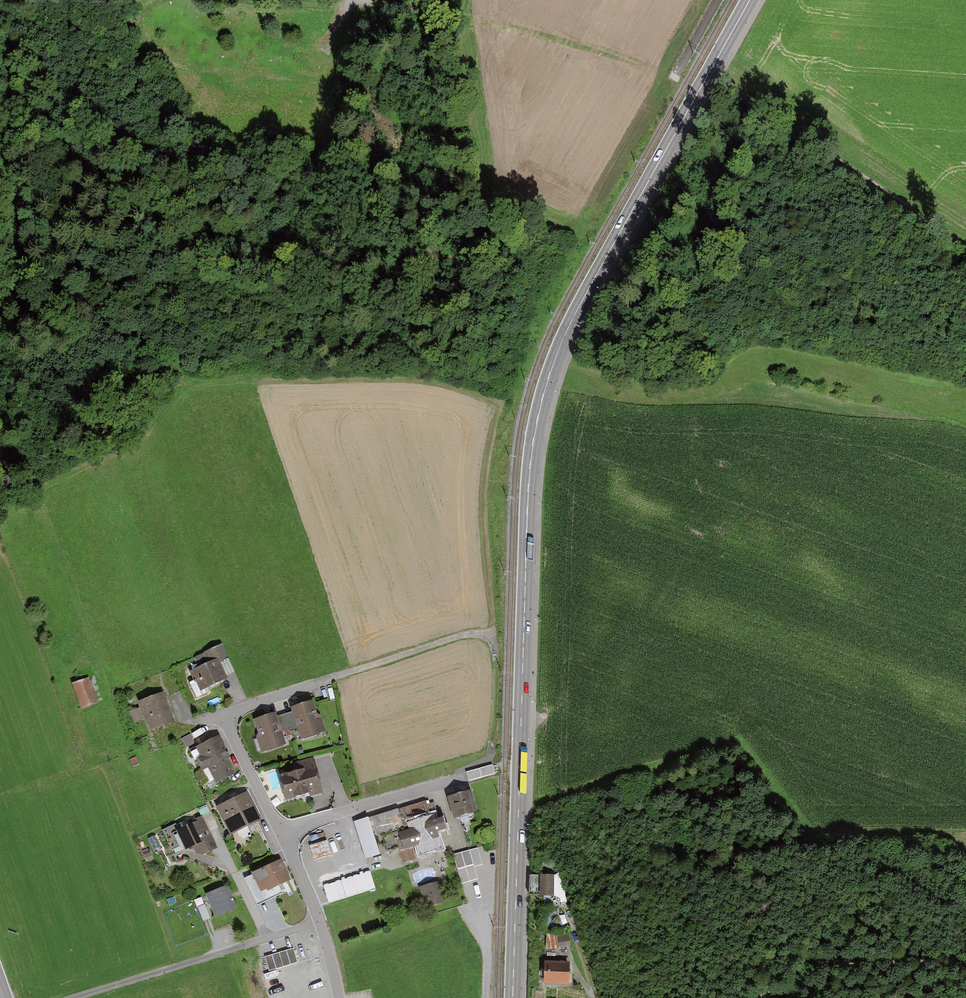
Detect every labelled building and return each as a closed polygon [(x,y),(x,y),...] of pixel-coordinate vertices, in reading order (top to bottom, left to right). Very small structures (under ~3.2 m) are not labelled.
[(219,646),(193,657),(198,668),(188,672),(197,692),(225,680),(224,677),(232,673),(219,646)] [(87,680),(71,685),(79,709),(95,704),(87,680)] [(161,694),(137,703),(148,732),(173,723),(161,694)] [(318,717),(315,715),(311,703),(290,709),(291,713),(296,729),(299,740),(323,733),(318,717)] [(137,710),(129,713),(133,724),(141,721),(137,710)] [(296,729),(291,713),(275,718),(280,734),(296,729)] [(252,721),(256,734),(255,737),(260,753),(283,746),(280,734),(275,718),(274,715),(252,721)] [(217,737),(194,748),(199,759),(194,761),(199,773),(206,769),(214,784),(232,775),(225,760),(228,758),(217,737)] [(296,774),(280,778),(286,800),(307,795),(308,798),(321,795),(311,760),(293,765),(296,774)] [(468,793),(446,799),(452,819),(474,813),(468,793)] [(257,821),(245,794),(214,809),(227,835),(257,821)] [(424,802),(353,822),(364,859),(398,849),(401,863),(414,859),(413,856),(439,849),(435,832),(443,830),(435,803),(425,806),(424,802)] [(210,816),(201,820),(207,832),(215,828),(210,816)] [(201,820),(174,832),(182,852),(191,848),(195,857),(214,849),(207,832),(201,820)] [(466,852),(454,855),(457,867),(469,863),(466,852)] [(277,862),(248,874),(259,899),(288,887),(277,862)] [(330,904),(377,890),(372,872),(325,886),(330,904)] [(563,876),(543,876),(543,898),(564,897),(563,876)] [(443,902),(437,883),(417,889),(423,908),(443,902)] [(233,911),(225,888),(204,895),(212,918),(233,911)] [(208,920),(203,906),(197,908),(202,922),(208,920)] [(557,935),(543,936),(543,950),(557,950),(557,935)] [(295,949),(267,957),(271,971),(299,963),(295,949)] [(569,965),(544,964),(544,987),(568,987),(569,965)]
